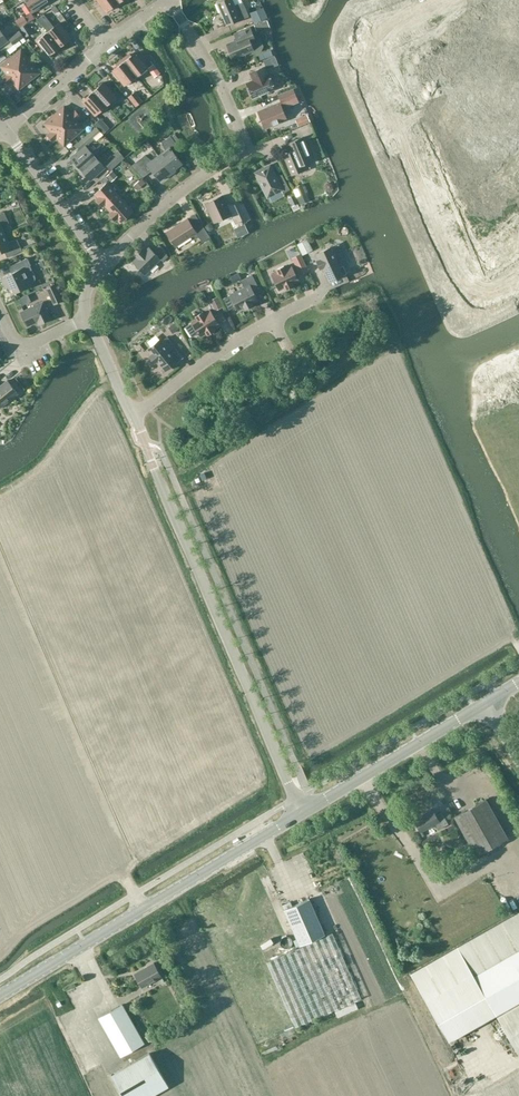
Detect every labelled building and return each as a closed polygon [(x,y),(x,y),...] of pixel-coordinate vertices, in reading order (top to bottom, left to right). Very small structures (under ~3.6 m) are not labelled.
[(24,1),(31,13),(33,12),(49,1),(48,0),(25,0),(24,1)] [(120,5),(116,0),(98,0),(106,12),(111,8),(113,10),(120,5)] [(242,2),(235,6),(232,0),(224,0),(217,3),(221,12),(222,12),(227,25),(248,16),(242,2)] [(438,17),(452,11),(447,0),(431,0),(438,17)] [(409,5),(395,11),(404,32),(418,26),(409,5)] [(508,12),(515,27),(518,26),(518,7),(508,12)] [(262,8),(250,13),(254,23),(266,18),(262,8)] [(65,10),(59,14),(63,21),(70,17),(65,10)] [(508,12),(494,19),(501,34),(515,27),(508,12)] [(38,19),(48,32),(60,47),(71,38),(59,23),(54,27),(44,15),(38,19)] [(23,16),(16,20),(20,27),(28,23),(23,16)] [(26,24),(21,28),(26,37),(32,33),(26,24)] [(233,59),(253,51),(254,54),(262,51),(264,47),(259,38),(254,35),(250,27),(238,32),(240,39),(227,44),(233,59)] [(475,27),(461,34),(468,49),(482,42),(475,27)] [(365,28),(349,34),(357,53),(373,47),(365,28)] [(9,39),(14,45),(24,38),(20,31),(9,39)] [(60,47),(48,32),(37,41),(49,56),(60,47)] [(461,34),(447,40),(454,55),(468,49),(461,34)] [(21,50),(11,58),(20,69),(35,58),(32,55),(28,58),(21,50)] [(425,51),(405,60),(412,75),(431,66),(425,51)] [(130,54),(123,59),(136,76),(148,67),(136,52),(131,56),(130,54)] [(20,69),(11,58),(1,66),(7,75),(3,78),(5,81),(20,69)] [(37,61),(35,58),(20,69),(29,81),(39,73),(33,64),(37,61)] [(136,76),(123,59),(116,65),(118,66),(113,70),(125,85),(136,76)] [(380,63),(360,71),(366,85),(385,77),(380,63)] [(153,64),(148,68),(155,77),(160,73),(153,64)] [(264,67),(250,73),(253,80),(246,83),(253,98),(274,89),(268,74),(267,74),(264,67)] [(29,81),(20,69),(5,81),(8,84),(12,81),(19,89),(29,81)] [(104,82),(93,92),(104,104),(115,95),(104,82)] [(438,86),(417,94),(423,108),(443,100),(438,86)] [(120,93),(127,104),(135,99),(128,88),(120,93)] [(279,95),(282,103),(279,104),(279,103),(259,111),(266,128),(286,120),(282,110),(298,103),(293,90),(279,95)] [(104,104),(93,92),(83,101),(94,114),(104,104)] [(392,92),(372,101),(378,115),(398,106),(392,92)] [(64,106),(54,115),(64,126),(78,113),(75,111),(71,114),(64,106)] [(81,116),(78,113),(64,126),(74,137),(84,128),(76,120),(81,116)] [(64,126),(54,115),(45,124),(52,132),(48,135),(50,138),(64,126)] [(445,120),(430,126),(436,141),(451,134),(445,120)] [(403,121),(388,127),(394,141),(409,135),(403,121)] [(74,137),(64,126),(50,138),(53,141),(57,137),(64,146),(74,137)] [(100,133),(96,128),(81,140),(86,145),(100,133)] [(451,134),(436,141),(442,155),(457,148),(451,134)] [(165,150),(159,156),(171,172),(183,164),(175,153),(180,149),(177,144),(180,141),(175,135),(171,137),(170,136),(162,143),(165,150)] [(409,135),(394,141),(400,155),(415,149),(409,135)] [(290,156),(285,158),(291,175),(305,169),(303,164),(313,160),(304,137),(287,144),(291,153),(290,155),(290,156)] [(73,164),(79,171),(95,156),(85,145),(71,158),(75,163),(73,164)] [(118,151),(104,163),(111,170),(125,158),(118,151)] [(171,172),(159,156),(152,161),(145,155),(137,162),(146,175),(152,170),(160,181),(171,172)] [(105,167),(95,156),(79,171),(85,177),(86,175),(91,180),(105,167)] [(468,159),(447,168),(453,182),(473,173),(468,159)] [(270,165),(255,172),(268,197),(282,190),(283,193),(290,189),(284,178),(278,181),(270,165)] [(421,165),(401,173),(407,187),(427,179),(421,165)] [(134,176),(124,183),(127,188),(138,182),(134,176)] [(95,194),(108,208),(120,197),(107,182),(95,194)] [(474,192),(459,198),(465,212),(480,206),(474,192)] [(431,195),(416,202),(424,221),(439,215),(431,195)] [(242,221),(235,205),(228,208),(222,196),(206,203),(214,222),(231,214),(235,224),(242,221)] [(133,211),(120,197),(108,208),(121,223),(133,211)] [(480,206),(465,212),(471,226),(486,220),(480,206)] [(6,235),(2,228),(9,223),(4,212),(0,214),(0,238),(6,235)] [(167,232),(179,251),(180,251),(176,246),(196,233),(202,242),(210,237),(202,224),(194,229),(188,218),(167,232)] [(450,227),(429,235),(435,249),(455,241),(450,227)] [(0,238),(0,253),(5,251),(8,257),(22,251),(17,240),(9,242),(6,235),(0,238)] [(307,240),(298,245),(300,249),(302,253),(311,248),(307,240)] [(331,247),(316,254),(319,260),(316,261),(320,269),(323,268),(325,274),(327,273),(331,281),(347,273),(344,266),(343,265),(348,263),(344,255),(340,245),(337,244),(331,247)] [(149,247),(138,257),(133,262),(145,274),(160,259),(163,261),(168,256),(165,251),(159,245),(153,251),(149,247)] [(304,255),(299,257),(302,268),(308,267),(304,255)] [(462,257),(442,266),(448,279),(468,271),(462,257)] [(35,279),(35,276),(30,265),(31,265),(27,258),(13,265),(16,271),(1,278),(6,287),(8,286),(12,294),(31,285),(31,284),(32,283),(34,281),(35,279)] [(272,275),(279,290),(299,280),(291,265),(285,268),(284,266),(277,269),(278,272),(272,275)] [(260,289),(252,275),(241,281),(245,288),(223,299),(229,310),(236,306),(238,310),(258,300),(254,292),(260,289)] [(501,280),(487,286),(496,306),(510,300),(501,280)] [(54,284),(47,288),(54,304),(62,300),(54,284)] [(209,303),(214,314),(222,310),(217,299),(209,303)] [(51,318),(43,302),(21,312),(28,326),(41,320),(42,322),(51,318)] [(192,323),(186,327),(192,337),(198,333),(201,336),(219,324),(218,323),(225,319),(220,312),(214,316),(210,310),(204,314),(203,312),(196,316),(197,318),(192,322),(192,323)] [(160,339),(147,349),(161,366),(162,366),(166,371),(181,358),(176,352),(173,355),(170,350),(175,346),(167,337),(162,341),(160,339)] [(17,394),(7,381),(0,387),(0,407),(17,394)] [(508,838),(486,799),(454,816),(476,856),(508,838)] [(448,824),(442,812),(436,815),(432,809),(414,819),(421,832),(435,824),(438,830),(448,824)] [(299,945),(324,934),(308,898),(284,909),(299,945)] [(410,973),(448,1041),(495,1014),(518,1001),(518,911),(410,973)] [(360,998),(332,933),(266,961),(295,1027),(360,998)] [(255,945),(266,941),(264,936),(253,940),(255,945)] [(129,976),(150,965),(147,960),(127,971),(129,976)] [(142,988),(161,977),(153,963),(134,974),(142,988)] [(496,1016),(518,1055),(518,1003),(496,1016)] [(99,1018),(121,1057),(144,1043),(122,1004),(99,1018)] [(168,1086),(150,1053),(110,1075),(122,1095),(151,1095),(168,1086)]
